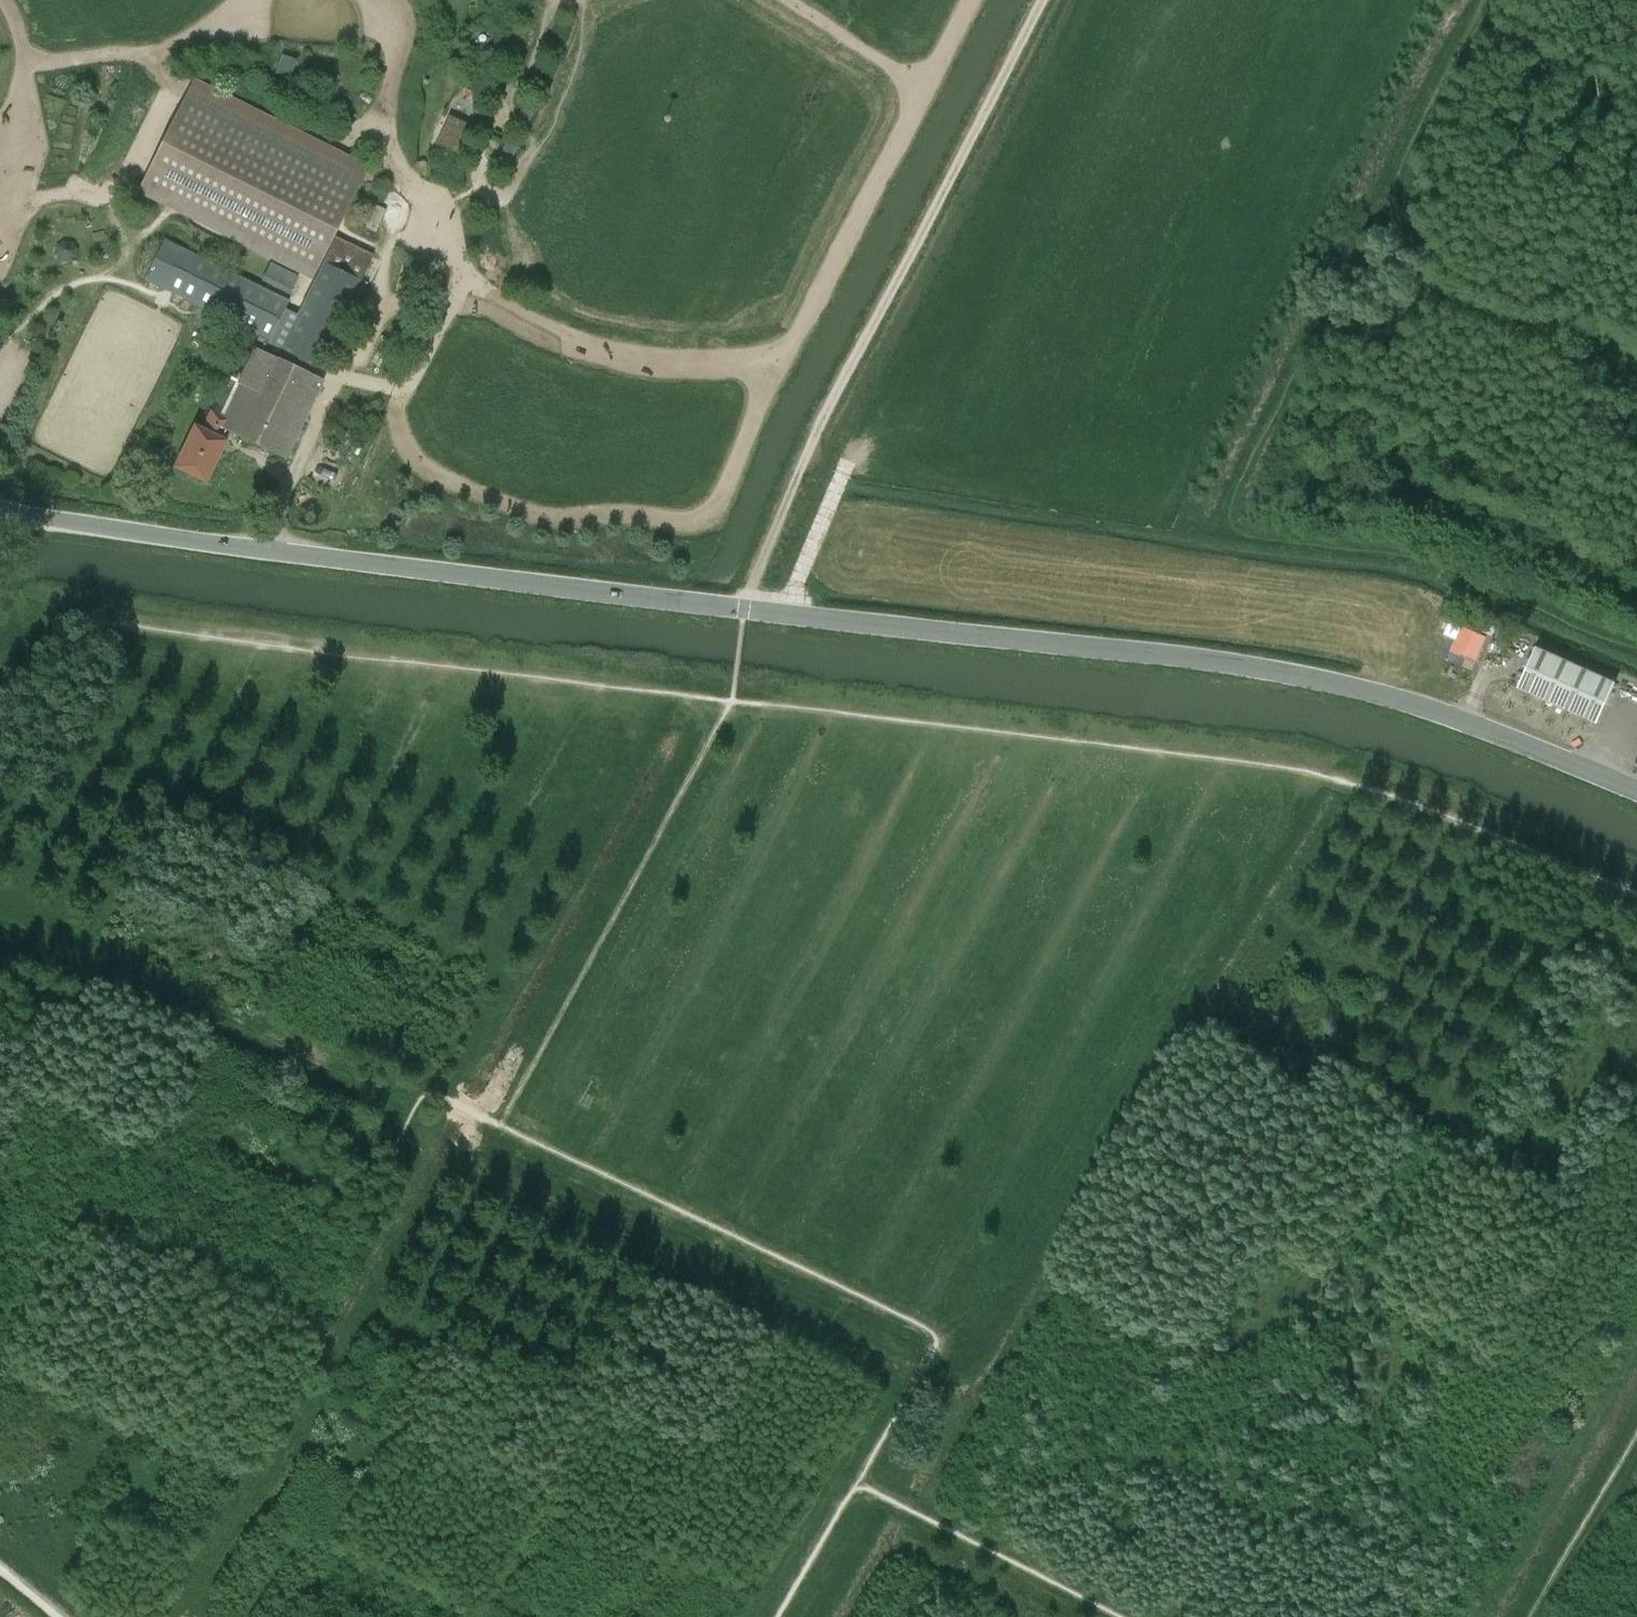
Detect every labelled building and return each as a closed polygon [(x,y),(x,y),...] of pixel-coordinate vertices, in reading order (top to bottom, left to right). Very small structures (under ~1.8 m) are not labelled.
[(448,112),(435,141),(460,151),(472,123),(448,112)] [(313,375),(371,258),(335,241),(285,341),(281,339),(282,337),(273,333),(289,301),(164,240),(145,278),(263,336),(224,416),(211,410),(202,430),(196,427),(177,467),(205,480),(224,440),(222,440),(227,430),(286,458),(324,380),(313,375)] [(58,246),(57,254),(62,260),(70,261),(76,256),(77,248),(72,242),(64,241),(58,246)] [(261,278),(290,292),(299,274),(270,260),(261,278)] [(1446,615),(1493,636),(1498,626),(1450,604),(1445,615),(1446,615)] [(1486,637),(1463,627),(1456,642),(1479,652),(1486,637)] [(1537,646),(1519,687),(1598,723),(1616,682),(1537,646)]
